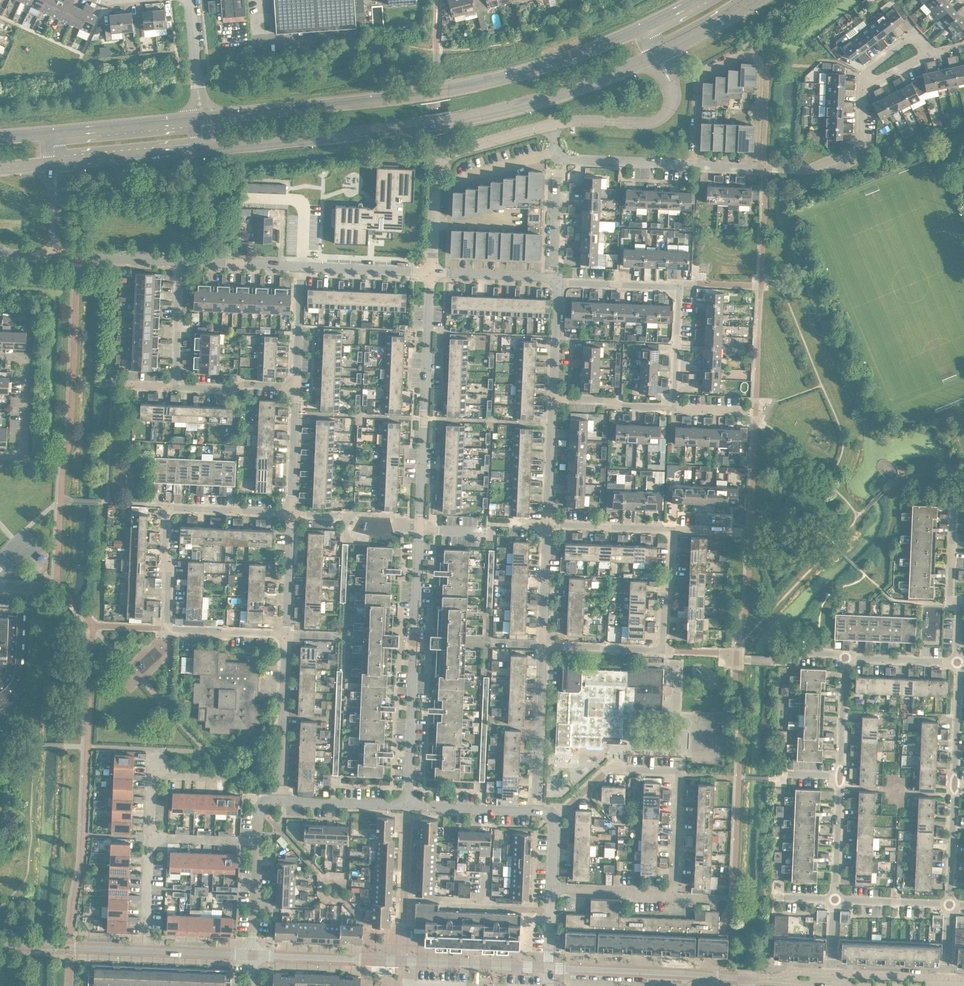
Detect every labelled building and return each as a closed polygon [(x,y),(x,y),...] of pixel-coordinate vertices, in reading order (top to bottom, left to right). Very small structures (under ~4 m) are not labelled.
[(41,9),(45,0),(33,0),(31,5),(41,9)] [(51,14),(57,0),(45,0),(41,9),(51,14)] [(61,18),(69,0),(64,0),(63,0),(57,0),(51,14),(61,18)] [(70,23),(78,7),(72,4),(74,0),(69,0),(61,18),(70,23)] [(222,17),(247,15),(246,0),(221,0),(222,17)] [(276,33),(356,27),(355,0),(274,0),(276,33)] [(356,27),(365,27),(363,0),(355,0),(356,27)] [(461,0),(448,0),(449,4),(443,5),(447,20),(453,18),(453,16),(464,13),(461,0)] [(464,13),(476,10),(477,12),(483,11),(480,0),(475,0),(474,0),(461,0),(464,13)] [(483,11),(489,9),(488,7),(500,4),(499,0),(480,0),(483,11)] [(932,11),(944,0),(928,0),(924,3),(932,11)] [(939,19),(952,7),(948,2),(950,0),(944,0),(932,11),(939,19)] [(897,2),(884,12),(901,35),(905,32),(899,24),(907,17),(904,14),(906,12),(897,2)] [(70,23),(80,27),(90,5),(86,3),(83,9),(78,7),(70,23)] [(946,27),(963,11),(963,4),(956,11),(952,7),(939,19),(946,27)] [(90,5),(80,27),(91,32),(98,16),(92,13),(95,7),(90,5)] [(144,22),(138,22),(140,36),(145,36),(145,29),(156,28),(154,7),(149,8),(149,10),(143,11),(144,22)] [(158,7),(154,7),(156,28),(166,27),(167,34),(168,34),(173,33),(172,19),(166,20),(165,9),(159,9),(158,7)] [(123,31),(121,10),(116,11),(116,13),(110,14),(111,25),(105,26),(107,40),(112,39),(112,32),(123,31)] [(125,10),(121,10),(123,31),(133,30),(134,37),(140,36),(138,22),(133,23),(132,12),(126,12),(125,10)] [(483,11),(477,12),(482,30),(487,29),(483,11)] [(946,27),(954,35),(951,37),(956,41),(963,35),(963,37),(963,19),(963,18),(963,17),(963,11),(946,27)] [(884,12),(875,19),(886,33),(891,29),(898,37),(901,35),(884,12)] [(875,19),(867,25),(884,48),(888,45),(882,37),(886,33),(875,19)] [(867,25),(858,32),(869,46),(874,42),(880,51),(884,48),(867,25)] [(858,32),(850,38),(867,61),(871,58),(864,50),(869,46),(858,32)] [(867,61),(850,38),(841,45),(846,52),(852,59),(857,55),(863,64),(867,61)] [(832,50),(838,58),(844,53),(839,46),(838,45),(832,50)] [(952,56),(958,84),(963,82),(963,64),(959,65),(957,55),(952,56)] [(950,67),(944,68),(948,86),(958,84),(952,56),(948,57),(950,67)] [(936,60),(931,61),(937,88),(948,86),(944,68),(938,70),(936,60)] [(937,88),(931,61),(927,62),(929,72),(922,73),(923,74),(926,91),(937,88)] [(742,63),(742,72),(742,91),(754,92),(755,66),(749,66),(748,63),(742,63)] [(827,72),(826,83),(855,85),(855,80),(845,80),(845,73),(845,67),(837,63),(833,63),(833,72),(827,72)] [(730,70),(729,79),(730,79),(729,98),(742,98),(742,91),(742,72),(737,72),(735,70),(730,70)] [(923,74),(916,76),(917,78),(923,93),(926,91),(923,74)] [(717,76),(717,85),(716,104),(729,105),(729,98),(730,79),(729,79),(724,79),(722,76),(717,76)] [(901,76),(897,78),(910,104),(920,99),(918,96),(912,82),(906,86),(901,76)] [(898,90),(892,93),(900,109),(910,104),(897,78),(893,81),(898,90)] [(917,78),(911,82),(912,82),(918,96),(923,93),(917,78)] [(703,110),(716,111),(716,104),(717,85),(711,85),(710,83),(704,83),(703,110)] [(826,83),(826,94),(844,95),(844,89),(855,89),(855,85),(826,83)] [(882,86),(878,88),(891,114),(900,109),(892,93),(887,96),(882,86)] [(891,114),(878,88),(874,91),(879,100),(873,103),(877,111),(881,119),(891,114)] [(826,94),(825,105),(854,106),(854,102),(844,101),(844,95),(826,94)] [(819,115),(825,116),(843,117),(843,110),(854,111),(854,106),(825,105),(819,105),(819,115)] [(708,145),(714,145),(715,123),(716,123),(716,111),(703,110),(702,116),(703,116),(701,147),(707,147),(708,145)] [(825,116),(824,126),(853,128),(853,123),(843,123),(843,117),(825,116)] [(720,146),(726,146),(727,146),(728,123),(716,123),(715,123),(714,145),(714,148),(719,148),(720,146)] [(733,146),(739,146),(740,124),(728,123),(727,146),(726,146),(726,148),(732,148),(733,146)] [(739,146),(739,149),(744,149),(745,147),(752,147),(753,124),(740,124),(739,146)] [(853,128),(824,126),(824,138),(827,138),(827,146),(841,147),(841,139),(842,139),(842,132),(853,132),(853,128)] [(336,205),(335,243),(368,244),(369,228),(375,228),(375,230),(404,231),(405,201),(414,202),(415,168),(377,166),(376,199),(376,206),(369,206),(336,205)] [(530,177),(529,203),(542,204),(543,173),(536,173),(535,171),(530,171),(529,177),(530,177)] [(516,207),(528,207),(529,207),(529,203),(530,177),(529,177),(524,177),(523,174),(517,174),(517,180),(516,207)] [(584,176),(583,187),(601,188),(601,177),(584,176)] [(504,206),(516,207),(517,180),(511,180),(510,178),(505,178),(504,184),(505,184),(504,206)] [(491,206),(492,206),(504,206),(505,184),(504,184),(498,184),(497,181),(492,181),(492,187),(491,206)] [(242,182),(242,191),(286,193),(286,184),(242,182)] [(492,210),(492,206),(491,206),(492,187),(486,187),(485,185),(480,185),(479,191),(480,191),(479,209),(492,210)] [(706,202),(718,203),(718,186),(707,185),(706,202)] [(751,187),(751,199),(759,199),(760,185),(751,185),(751,187)] [(718,203),(728,203),(729,186),(718,186),(718,203)] [(728,203),(739,204),(740,187),(729,186),(728,203)] [(583,187),(583,198),(600,199),(601,188),(583,187)] [(740,187),(739,204),(750,204),(751,199),(751,187),(740,187)] [(479,213),(479,209),(480,191),(479,191),(473,190),(472,188),(467,188),(467,194),(466,213),(467,213),(479,213)] [(625,206),(637,206),(637,189),(626,189),(626,195),(625,206)] [(637,206),(647,207),(648,190),(637,189),(637,206)] [(647,207),(658,207),(659,190),(648,190),(647,207)] [(658,207),(669,208),(670,191),(659,190),(658,207)] [(467,217),(467,213),(466,213),(467,194),(461,194),(460,192),(454,191),(453,216),(467,217)] [(669,208),(680,208),(680,191),(670,191),(669,208)] [(680,191),(680,208),(691,209),(692,192),(680,191)] [(583,198),(583,209),(600,210),(600,199),(583,198)] [(528,207),(527,225),(541,226),(541,220),(542,208),(541,208),(542,204),(529,203),(529,207),(528,207)] [(583,209),(582,220),(599,220),(600,210),(583,209)] [(255,241),(272,242),(273,217),(256,217),(255,241)] [(740,218),(739,226),(748,228),(749,224),(744,217),(740,218)] [(582,220),(582,230),(599,231),(599,220),(582,220)] [(103,221),(102,241),(111,242),(112,221),(103,221)] [(112,221),(111,242),(120,242),(121,222),(112,221)] [(121,222),(120,242),(129,242),(130,222),(121,222)] [(130,222),(129,242),(138,243),(139,223),(130,222)] [(139,223),(138,243),(147,243),(148,223),(139,223)] [(148,223),(147,243),(156,244),(157,223),(148,223)] [(157,223),(156,244),(165,244),(166,224),(157,223)] [(166,224),(165,244),(174,244),(175,224),(166,224)] [(527,255),(526,255),(526,257),(531,258),(533,255),(539,256),(541,226),(527,225),(527,233),(528,233),(527,255)] [(458,252),(464,252),(465,252),(466,230),(453,230),(452,254),(457,254),(458,252)] [(471,253),(477,253),(478,231),(466,230),(465,252),(464,252),(464,255),(470,255),(471,253)] [(582,230),(581,241),(598,242),(599,231),(582,230)] [(483,253),(489,254),(490,231),(478,231),(477,253),(477,255),(482,255),(483,253)] [(495,254),(501,254),(502,254),(503,232),(490,231),(489,254),(489,256),(494,256),(495,254)] [(508,254),(514,255),(515,232),(503,232),(502,254),(501,254),(501,256),(507,257),(508,254)] [(520,255),(526,255),(527,255),(528,233),(527,233),(515,232),(514,255),(514,257),(519,257),(520,255)] [(581,241),(581,252),(598,253),(598,242),(581,241)] [(623,265),(634,266),(635,249),(624,248),(623,265)] [(634,266),(645,266),(646,249),(635,249),(634,266)] [(645,266),(656,267),(656,250),(646,249),(645,266)] [(656,267),(666,267),(667,250),(656,250),(656,267)] [(666,267),(677,267),(678,250),(667,250),(666,267)] [(678,250),(677,267),(688,268),(689,251),(678,250)] [(598,253),(581,252),(580,263),(581,263),(594,264),(597,264),(598,253)] [(137,272),(136,282),(161,283),(161,273),(137,272)] [(136,282),(136,292),(161,293),(161,283),(136,282)] [(194,309),(204,309),(205,284),(195,284),(194,309)] [(204,309),(213,310),(214,285),(205,284),(204,309)] [(213,310),(223,310),(224,285),(214,285),(213,310)] [(223,310),(232,310),(234,285),(224,285),(223,310)] [(232,310),(242,311),(243,286),(234,285),(232,310)] [(242,311),(252,311),(253,286),(243,286),(242,311)] [(252,311),(261,312),(262,287),(253,286),(252,311)] [(261,312),(271,312),(272,287),(262,287),(261,312)] [(271,312),(280,312),(281,287),(272,287),(271,312)] [(281,287),(280,312),(290,313),(291,288),(281,287)] [(307,307),(319,307),(320,289),(317,289),(308,288),(307,307)] [(319,307),(330,307),(330,289),(322,289),(320,289),(319,307)] [(334,308),(340,308),(341,290),(339,290),(330,289),(330,307),(334,308)] [(340,308),(351,308),(352,290),(343,290),(341,290),(340,308)] [(351,308),(362,309),(363,291),(360,291),(352,290),(351,308)] [(362,309),(373,309),(374,291),(365,291),(363,291),(362,309)] [(373,309),(384,310),(384,292),(382,292),(374,291),(373,309)] [(706,291),(706,302),(723,303),(724,292),(706,291)] [(136,292),(135,301),(160,302),(161,293),(136,292)] [(384,310),(394,310),(395,292),(387,292),(384,292),(384,310)] [(395,292),(394,310),(406,311),(407,293),(395,292)] [(451,313),(463,313),(463,295),(452,295),(451,313)] [(463,313),(473,314),(474,296),(472,295),(463,295),(463,313)] [(473,314),(484,314),(485,296),(477,296),(474,296),(473,314)] [(484,314),(495,315),(496,296),(494,296),(485,296),(484,314)] [(495,315),(506,315),(507,297),(498,297),(496,296),(495,315)] [(506,315),(517,315),(517,297),(515,297),(507,297),(506,315)] [(517,315),(527,316),(528,298),(520,298),(517,297),(517,315)] [(527,316),(538,316),(539,298),(537,298),(528,298),(527,316)] [(539,298),(538,316),(550,317),(550,299),(541,298),(539,298)] [(135,301),(135,311),(160,312),(160,302),(135,301)] [(571,318),(582,318),(583,301),(572,301),(571,318)] [(582,318),(593,319),(594,301),(583,301),(582,318)] [(593,319),(604,319),(605,302),(594,301),(593,319)] [(604,319),(615,319),(615,302),(605,302),(604,319)] [(615,319),(626,320),(626,303),(615,302),(615,319)] [(706,302),(706,313),(723,314),(723,303),(706,302)] [(626,320),(636,320),(637,303),(626,303),(626,320)] [(636,320),(647,321),(648,304),(637,303),(636,320)] [(647,321),(658,321),(659,304),(648,304),(647,321)] [(659,304),(658,321),(669,322),(670,305),(659,304)] [(135,311),(134,320),(159,321),(160,312),(135,311)] [(706,313),(705,324),(722,325),(723,314),(706,313)] [(571,318),(571,326),(582,327),(582,318),(571,318)] [(134,320),(134,330),(159,331),(159,321),(134,320)] [(705,324),(705,335),(722,336),(722,325),(705,324)] [(324,328),(324,343),(342,344),(342,333),(329,332),(330,328),(324,328)] [(2,347),(14,347),(14,331),(2,330),(2,347)] [(134,330),(134,340),(159,341),(159,331),(134,330)] [(14,331),(14,347),(26,348),(27,331),(14,331)] [(387,335),(386,346),(404,347),(405,331),(399,331),(399,335),(387,335)] [(195,332),(195,342),(220,343),(220,333),(195,332)] [(450,333),(450,349),(468,350),(468,338),(456,338),(456,334),(450,333)] [(259,335),(259,346),(277,347),(277,345),(277,336),(259,335)] [(705,335),(704,346),(721,347),(722,336),(705,335)] [(519,340),(518,352),(536,353),(537,337),(531,337),(531,341),(519,340)] [(134,340),(133,349),(158,350),(159,341),(134,340)] [(195,342),(194,352),(219,353),(220,343),(195,342)] [(324,343),(323,354),(341,355),(342,344),(324,343)] [(583,345),(583,357),(600,357),(600,346),(585,345),(583,345)] [(259,346),(258,357),(277,358),(277,349),(277,347),(259,346)] [(386,346),(386,357),(404,358),(404,347),(386,346)] [(704,346),(704,357),(721,357),(721,347),(704,346)] [(641,348),(641,359),(658,360),(659,349),(648,348),(641,348)] [(133,349),(133,359),(158,360),(158,350),(133,349)] [(450,349),(449,360),(467,360),(468,350),(450,349)] [(194,352),(194,361),(219,362),(219,353),(194,352)] [(518,352),(518,363),(536,363),(536,361),(536,353),(518,352)] [(323,354),(323,365),(341,366),(341,355),(323,354)] [(258,357),(258,368),(276,369),(276,366),(277,358),(258,357)] [(386,357),(385,368),(403,369),(404,358),(386,357)] [(583,357),(582,367),(599,368),(600,357),(583,357)] [(704,357),(703,367),(720,368),(721,357),(704,357)] [(158,360),(133,359),(132,369),(157,370),(158,360)] [(641,359),(640,370),(658,371),(658,360),(641,359)] [(449,360),(449,370),(467,371),(467,360),(449,360)] [(219,362),(194,361),(194,371),(219,372),(219,362)] [(518,363),(517,373),(535,374),(536,366),(536,363),(518,363)] [(323,365),(322,376),(340,377),(341,366),(323,365)] [(582,367),(582,378),(599,379),(599,368),(582,367)] [(703,367),(703,378),(720,379),(720,368),(703,367)] [(276,369),(258,368),(258,379),(276,380),(276,371),(276,369)] [(385,368),(385,379),(403,379),(403,369),(385,368)] [(449,370),(448,381),(466,382),(467,371),(449,370)] [(640,370),(640,381),(657,381),(658,371),(640,370)] [(9,393),(10,377),(12,377),(12,371),(7,371),(7,377),(0,376),(0,392),(9,393)] [(517,373),(517,384),(535,385),(535,383),(535,374),(517,373)] [(322,376),(322,387),(340,387),(340,377),(322,376)] [(599,379),(582,378),(581,389),(598,390),(599,379)] [(720,379),(703,378),(702,389),(719,390),(720,379)] [(385,379),(384,389),(402,390),(403,379),(385,379)] [(448,381),(448,392),(466,393),(466,382),(448,381)] [(657,381),(640,381),(640,392),(657,393),(657,381)] [(517,384),(516,395),(534,396),(535,387),(535,385),(517,384)] [(322,387),(321,397),(339,398),(340,387),(322,387)] [(384,389),(384,400),(402,401),(402,390),(384,389)] [(448,392),(447,403),(465,404),(466,393),(448,392)] [(516,395),(516,406),(534,407),(534,404),(534,396),(516,395)] [(339,398),(321,397),(321,409),(339,410),(339,398)] [(260,399),(259,411),(275,412),(276,400),(260,399)] [(402,401),(384,400),(383,412),(401,412),(402,401)] [(140,419),(152,419),(153,403),(141,403),(140,419)] [(152,419),(164,420),(164,404),(153,403),(152,419)] [(465,404),(447,403),(447,414),(465,415),(465,404)] [(164,420),(175,420),(176,404),(164,404),(164,420)] [(175,420),(186,421),(187,405),(176,404),(175,420)] [(186,421),(198,421),(198,405),(187,405),(186,421)] [(198,421),(209,422),(210,406),(198,405),(198,421)] [(210,406),(209,422),(232,423),(233,407),(210,406)] [(534,407),(516,406),(515,417),(533,418),(534,409),(534,407)] [(259,411),(259,422),(275,423),(275,412),(259,411)] [(570,418),(570,429),(587,430),(588,419),(570,418)] [(317,419),(316,430),(334,431),(335,419),(317,419)] [(383,421),(382,433),(401,434),(401,422),(383,421)] [(259,422),(258,434),(274,434),(275,423),(259,422)] [(615,441),(627,441),(627,424),(616,423),(615,441)] [(447,424),(446,436),(464,436),(465,425),(447,424)] [(627,441),(637,442),(638,424),(627,424),(627,441)] [(637,442),(648,442),(649,425),(638,424),(637,442)] [(649,425),(648,442),(659,443),(660,437),(666,438),(666,426),(660,425),(649,425)] [(675,443),(686,444),(687,427),(675,426),(675,443)] [(515,427),(514,438),(532,439),(532,437),(533,428),(515,427)] [(686,444),(697,444),(697,427),(687,427),(686,444)] [(697,444),(707,445),(708,427),(697,427),(697,444)] [(707,445),(718,445),(719,428),(708,427),(707,445)] [(718,445),(729,446),(730,428),(719,428),(718,445)] [(730,428),(729,446),(740,446),(741,429),(730,428)] [(570,429),(569,440),(587,441),(587,430),(570,429)] [(316,430),(316,441),(334,442),(334,431),(316,430)] [(382,433),(382,444),(400,444),(401,434),(382,433)] [(258,434),(258,445),(274,446),(274,434),(258,434)] [(446,436),(446,446),(464,447),(464,436),(446,436)] [(648,442),(648,450),(660,451),(660,452),(665,453),(666,438),(660,437),(659,443),(648,442)] [(514,438),(514,449),(532,450),(532,442),(532,439),(514,438)] [(569,440),(569,451),(586,451),(587,441),(569,440)] [(316,441),(315,452),(333,452),(334,442),(316,441)] [(382,444),(381,454),(400,455),(400,444),(382,444)] [(258,445),(257,456),(273,457),(274,446),(258,445)] [(446,446),(445,457),(463,458),(464,447),(446,446)] [(514,449),(513,460),(531,461),(531,459),(532,450),(514,449)] [(569,451),(569,461),(586,462),(586,451),(569,451)] [(315,452),(315,462),(333,463),(333,452),(315,452)] [(648,463),(648,468),(665,469),(665,465),(665,453),(660,452),(660,464),(648,463)] [(381,454),(381,465),(399,466),(400,455),(381,454)] [(718,455),(718,463),(728,464),(728,456),(718,455)] [(257,456),(257,468),(273,469),(273,457),(257,456)] [(159,482),(166,482),(167,457),(156,457),(154,492),(158,492),(159,482)] [(174,493),(177,493),(179,458),(167,457),(166,482),(174,483),(174,493)] [(445,457),(445,468),(463,469),(463,458),(445,457)] [(181,483),(189,483),(190,458),(179,458),(177,493),(181,493),(181,483)] [(196,494),(200,494),(202,459),(190,458),(189,483),(197,484),(196,494)] [(204,484),(212,484),(213,459),(202,459),(200,494),(204,494),(204,484)] [(219,495),(223,495),(224,460),(213,459),(212,484),(220,485),(219,495)] [(224,460),(223,495),(226,495),(227,485),(235,485),(236,460),(224,460)] [(513,460),(513,471),(531,472),(531,463),(531,461),(513,460)] [(569,461),(568,472),(585,473),(586,462),(569,461)] [(315,462),(314,473),(332,474),(333,463),(315,462)] [(381,465),(381,476),(399,477),(399,466),(381,465)] [(257,468),(256,479),(272,480),(273,469),(257,468)] [(445,468),(444,479),(462,480),(463,469),(445,468)] [(513,471),(512,482),(530,482),(531,480),(531,472),(513,471)] [(568,472),(568,483),(585,484),(585,473),(568,472)] [(314,473),(314,484),(332,485),(332,474),(314,473)] [(381,476),(380,487),(398,488),(399,477),(381,476)] [(272,480),(256,479),(256,491),(272,492),(272,480)] [(444,479),(444,490),(462,490),(462,480),(444,479)] [(512,482),(512,492),(530,493),(530,485),(530,482),(512,482)] [(606,507),(624,508),(624,490),(624,482),(607,482),(606,507)] [(568,483),(567,494),(585,495),(585,484),(568,483)] [(314,484),(313,495),(331,495),(332,485),(314,484)] [(672,502),(683,502),(684,485),(673,484),(672,502)] [(683,502),(694,503),(695,485),(684,485),(683,502)] [(694,503),(705,503),(706,486),(695,485),(694,503)] [(705,503),(716,504),(716,486),(706,486),(705,503)] [(716,504),(726,504),(727,487),(716,486),(716,504)] [(380,487),(380,498),(398,498),(398,488),(380,487)] [(727,487),(726,504),(738,504),(738,487),(727,487)] [(444,490),(443,500),(461,501),(462,490),(444,490)] [(624,508),(634,508),(635,491),(624,490),(624,508)] [(634,508),(645,509),(646,491),(635,491),(634,508)] [(646,491),(645,509),(657,509),(657,492),(646,491)] [(512,492),(511,503),(530,504),(530,502),(530,493),(512,492)] [(585,495),(567,494),(567,505),(584,506),(585,495)] [(331,495),(313,495),(313,506),(331,507),(331,495)] [(398,498),(380,498),(379,509),(397,510),(398,498)] [(461,501),(443,500),(443,512),(461,512),(461,501)] [(530,504),(511,503),(511,515),(529,515),(529,506),(530,504)] [(911,542),(910,550),(935,551),(937,505),(912,504),(912,512),(912,519),(911,535),(911,542)] [(132,508),(131,524),(147,525),(148,513),(139,513),(139,508),(132,508)] [(131,524),(130,547),(146,548),(147,525),(131,524)] [(192,542),(192,526),(181,526),(180,542),(192,542)] [(203,543),(204,527),(192,526),(192,542),(203,543)] [(203,543),(215,543),(215,527),(204,527),(203,543)] [(215,543),(226,544),(227,528),(215,527),(215,543)] [(226,544),(237,544),(238,528),(227,528),(226,544)] [(237,544),(249,545),(249,529),(238,528),(237,544)] [(249,529),(249,545),(272,546),(273,530),(249,529)] [(308,532),(308,543),(324,544),(324,532),(308,532)] [(691,537),(690,548),(707,549),(707,537),(691,537)] [(513,540),(513,552),(529,553),(530,541),(513,540)] [(565,558),(577,559),(577,543),(565,542),(565,558)] [(308,543),(307,555),(323,556),(324,544),(308,543)] [(577,559),(588,559),(589,543),(577,543),(577,559)] [(588,559),(599,560),(600,544),(589,543),(588,559)] [(599,560),(611,560),(611,544),(600,544),(599,560)] [(611,560),(622,561),(623,545),(611,544),(611,560)] [(365,592),(391,593),(392,546),(367,545),(367,553),(367,561),(366,576),(366,583),(365,592)] [(622,561),(633,561),(634,545),(623,545),(622,561)] [(634,545),(633,561),(633,566),(645,566),(645,562),(645,545),(634,545)] [(657,546),(645,545),(645,562),(657,562),(657,546)] [(130,547),(130,559),(146,559),(146,548),(130,547)] [(444,548),(442,595),(468,596),(468,588),(468,581),(469,573),(469,565),(469,558),(470,549),(444,548)] [(690,548),(690,560),(706,560),(707,549),(690,548)] [(909,581),(909,588),(908,596),(933,597),(935,551),(910,550),(910,558),(910,565),(909,581)] [(513,552),(512,564),(529,564),(529,553),(513,552)] [(307,555),(307,566),(323,567),(323,556),(307,555)] [(130,559),(129,570),(145,571),(146,559),(130,559)] [(690,560),(690,571),(706,572),(706,560),(690,560)] [(188,572),(204,573),(205,561),(188,561),(188,572)] [(250,563),(249,575),(265,576),(266,564),(250,563)] [(512,564),(512,575),(528,576),(529,564),(512,564)] [(307,566),(306,578),(322,578),(323,567),(307,566)] [(129,570),(129,581),(145,582),(145,571),(129,570)] [(690,571),(689,583),(705,583),(706,572),(690,571)] [(188,584),(204,585),(204,573),(188,572),(188,579),(185,579),(177,578),(177,583),(188,584)] [(249,575),(249,586),(265,587),(265,576),(249,575)] [(512,575),(512,586),(528,587),(528,576),(512,575)] [(569,577),(569,589),(585,590),(585,578),(569,577)] [(306,578),(306,589),(322,590),(322,584),(338,585),(338,579),(322,579),(322,578),(306,578)] [(630,580),(630,591),(646,592),(646,580),(630,580)] [(129,581),(128,593),(144,593),(145,582),(129,581)] [(689,583),(689,594),(705,595),(705,583),(689,583)] [(188,584),(187,595),(203,596),(204,585),(188,584)] [(249,586),(248,598),(264,599),(265,587),(249,586)] [(512,586),(511,598),(527,598),(528,587),(512,586)] [(306,589),(305,600),(321,601),(322,590),(306,589)] [(569,589),(568,600),(584,601),(585,590),(569,589)] [(630,591),(629,603),(645,604),(646,592),(630,591)] [(366,637),(398,639),(399,634),(389,633),(389,627),(391,593),(365,592),(365,599),(365,607),(364,622),(356,622),(356,629),(358,629),(358,630),(360,630),(363,630),(367,630),(366,637)] [(128,593),(128,604),(144,605),(144,593),(128,593)] [(689,594),(688,605),(704,606),(705,595),(689,594)] [(187,595),(187,607),(203,607),(203,596),(187,595)] [(431,635),(431,640),(463,641),(463,635),(467,635),(469,635),(471,635),(471,634),(474,634),(474,627),(466,626),(467,611),(467,604),(468,596),(442,595),(441,633),(440,636),(431,635)] [(248,598),(248,609),(264,610),(264,599),(248,598)] [(511,598),(511,609),(527,610),(527,598),(511,598)] [(305,600),(305,612),(321,612),(321,601),(305,600)] [(568,600),(568,612),(584,612),(584,601),(568,600)] [(629,603),(629,614),(645,615),(645,604),(629,603)] [(144,605),(128,604),(127,616),(143,617),(144,605)] [(688,605),(688,617),(704,617),(704,606),(688,605)] [(203,607),(187,607),(186,612),(186,623),(218,625),(218,620),(202,619),(203,607)] [(30,666),(33,608),(18,608),(17,615),(8,615),(8,617),(0,617),(0,707),(1,707),(4,706),(6,705),(9,703),(11,702),(13,700),(15,699),(17,697),(19,695),(21,693),(22,691),(24,688),(25,686),(26,684),(27,681),(28,679),(29,676),(30,673),(30,671),(30,668),(30,666)] [(264,610),(248,609),(247,621),(258,622),(263,622),(264,610)] [(511,609),(510,621),(526,621),(527,610),(511,609)] [(321,612),(305,612),(304,624),(313,624),(319,624),(320,624),(321,612)] [(568,612),(567,623),(583,624),(584,612),(568,612)] [(629,614),(628,626),(644,626),(645,615),(629,614)] [(842,649),(846,650),(847,614),(836,614),(834,639),(843,639),(842,649)] [(850,639),(858,640),(859,615),(847,614),(846,650),(850,650),(850,639)] [(865,650),(869,650),(870,615),(859,615),(858,640),(866,640),(865,650)] [(873,640),(881,641),(882,616),(870,615),(869,650),(872,651),(873,640)] [(888,651),(892,651),(893,616),(882,616),(881,641),(888,641),(888,651)] [(896,641),(903,642),(904,617),(893,616),(892,651),(895,652),(896,641)] [(688,617),(687,628),(703,629),(704,617),(688,617)] [(904,617),(903,642),(911,642),(911,652),(915,652),(916,617),(904,617)] [(526,621),(510,621),(510,632),(509,638),(528,639),(529,633),(526,633),(526,621)] [(583,624),(567,623),(567,635),(583,636),(583,624)] [(644,626),(628,626),(628,637),(621,637),(621,643),(639,644),(639,638),(644,638),(644,626)] [(703,629),(687,628),(687,640),(707,641),(707,629),(703,629)] [(362,684),(387,685),(388,662),(388,650),(388,645),(389,643),(398,643),(398,639),(366,637),(366,644),(362,644),(360,644),(358,644),(358,645),(355,645),(355,652),(363,652),(362,668),(362,675),(362,684)] [(439,664),(438,686),(464,687),(464,679),(464,672),(465,664),(465,656),(473,657),(473,650),(471,650),(471,649),(469,649),(465,648),(462,648),(463,641),(431,640),(430,645),(440,645),(440,647),(440,652),(439,663),(439,664)] [(301,645),(300,657),(317,658),(317,646),(301,645)] [(260,654),(180,651),(178,688),(220,690),(218,745),(248,778),(254,779),(260,654)] [(511,654),(511,666),(527,667),(527,655),(511,654)] [(300,657),(300,669),(316,669),(317,658),(300,657)] [(555,753),(571,753),(572,746),(602,747),(603,742),(622,743),(622,736),(623,717),(634,718),(635,712),(635,710),(662,711),(664,669),(628,667),(628,671),(583,669),(583,665),(563,664),(562,688),(563,688),(563,691),(558,691),(556,739),(555,753)] [(511,666),(510,677),(526,678),(527,667),(511,666)] [(799,705),(799,713),(824,714),(826,668),(800,667),(800,675),(800,683),(799,698),(799,705)] [(300,669),(299,680),(316,681),(316,669),(300,669)] [(855,692),(867,692),(868,676),(856,676),(855,692)] [(867,692),(878,693),(879,677),(868,676),(867,692)] [(510,677),(510,689),(526,690),(526,678),(510,677)] [(878,693),(890,693),(890,677),(879,677),(878,693)] [(890,693),(901,694),(902,678),(890,677),(890,693)] [(901,694),(912,694),(913,678),(902,678),(901,694)] [(912,694),(924,695),(925,679),(913,678),(912,694)] [(924,695),(935,695),(936,679),(925,679),(924,695)] [(936,679),(935,695),(947,696),(948,680),(936,679)] [(299,680),(299,691),(315,692),(316,681),(299,680)] [(360,721),(360,729),(385,730),(387,685),(362,684),(361,691),(361,698),(360,714),(360,721)] [(438,686),(437,732),(462,733),(462,725),(462,718),(463,702),(463,695),(464,687),(438,686)] [(510,689),(509,700),(525,701),(526,690),(510,689)] [(299,691),(299,703),(315,703),(315,692),(299,691)] [(509,700),(509,712),(525,712),(525,701),(509,700)] [(315,703),(299,703),(298,715),(314,715),(315,703)] [(525,712),(509,712),(508,724),(524,724),(525,712)] [(797,744),(797,751),(797,759),(822,760),(824,714),(799,713),(798,721),(798,728),(797,744)] [(862,715),(862,727),(878,728),(878,716),(862,715)] [(301,720),(300,732),(316,733),(317,721),(301,720)] [(922,721),(921,733),(937,734),(938,722),(922,721)] [(862,727),(861,739),(877,739),(878,728),(862,727)] [(358,759),(358,766),(358,775),(383,776),(385,730),(360,729),(359,736),(359,744),(358,759)] [(505,729),(504,741),(520,741),(521,730),(505,729)] [(300,732),(300,743),(316,744),(316,733),(300,732)] [(462,733),(437,732),(435,778),(460,779),(460,771),(460,763),(461,748),(461,741),(462,733)] [(921,733),(921,744),(937,745),(937,734),(921,733)] [(861,739),(861,750),(877,751),(877,739),(861,739)] [(504,741),(504,752),(520,753),(520,741),(504,741)] [(300,743),(299,755),(315,756),(316,750),(316,744),(300,743)] [(921,744),(920,756),(936,756),(937,745),(921,744)] [(861,750),(860,762),(876,762),(877,751),(861,750)] [(504,752),(503,764),(519,764),(520,753),(504,752)] [(115,753),(114,765),(134,765),(134,754),(127,754),(115,753)] [(299,755),(299,766),(315,767),(315,756),(299,755)] [(920,756),(920,767),(936,768),(936,756),(920,756)] [(860,762),(860,773),(876,774),(876,762),(860,762)] [(503,764),(503,775),(519,776),(519,764),(503,764)] [(114,765),(114,775),(133,776),(133,774),(134,765),(114,765)] [(299,766),(298,778),(314,778),(315,767),(299,766)] [(920,767),(919,778),(935,779),(936,768),(920,767)] [(876,774),(860,773),(859,785),(875,785),(876,774)] [(114,775),(113,786),(133,787),(133,778),(133,776),(114,775)] [(503,775),(502,786),(518,787),(519,776),(503,775)] [(314,778),(298,778),(298,789),(314,790),(314,778)] [(935,779),(919,778),(919,790),(935,791),(935,779)] [(644,781),(644,793),(660,794),(660,782),(644,781)] [(698,783),(697,807),(713,807),(714,784),(698,783)] [(601,801),(613,802),(614,785),(602,785),(601,801)] [(614,785),(613,802),(625,802),(625,786),(614,785)] [(113,786),(113,797),(132,798),(132,795),(133,787),(113,786)] [(518,787),(502,786),(502,798),(497,798),(497,804),(518,805),(518,787)] [(795,788),(795,796),(795,804),(794,819),(794,826),(793,834),(818,835),(821,789),(795,788)] [(859,791),(858,803),(875,803),(875,792),(859,791)] [(172,809),(183,809),(184,792),(173,792),(172,809)] [(183,809),(194,810),(195,793),(184,792),(183,809)] [(194,810),(205,810),(206,793),(195,793),(194,810)] [(205,810),(216,811),(216,794),(206,793),(205,810)] [(644,793),(643,804),(659,805),(660,794),(644,793)] [(216,811),(226,811),(227,794),(216,794),(216,811)] [(227,794),(226,811),(238,812),(238,795),(227,794)] [(919,796),(918,808),(934,809),(935,797),(919,796)] [(113,797),(113,808),(132,809),(132,800),(132,798),(113,797)] [(858,803),(858,814),(874,815),(875,803),(858,803)] [(643,804),(643,816),(659,816),(659,805),(643,804)] [(697,807),(696,829),(712,830),(713,807),(697,807)] [(113,808),(112,819),(131,819),(131,817),(132,809),(113,808)] [(918,808),(918,820),(934,820),(934,809),(918,808)] [(576,809),(575,821),(591,822),(592,810),(576,809)] [(858,814),(857,825),(874,826),(874,815),(858,814)] [(376,830),(376,838),(392,839),(392,838),(392,832),(394,832),(395,817),(377,816),(377,825),(376,830)] [(643,816),(642,827),(658,828),(659,816),(643,816)] [(421,833),(421,840),(420,840),(436,841),(436,833),(437,827),(437,819),(419,818),(418,833),(421,833)] [(131,819),(112,819),(112,830),(131,830),(131,822),(131,819)] [(918,820),(917,831),(933,832),(934,820),(918,820)] [(575,821),(575,832),(591,833),(591,822),(575,821)] [(304,842),(315,842),(316,824),(301,824),(301,831),(304,831),(304,842)] [(315,842),(326,843),(326,825),(316,824),(315,842)] [(326,843),(337,843),(337,825),(326,825),(326,843)] [(337,825),(337,843),(348,844),(348,826),(337,825)] [(857,825),(857,837),(873,838),(874,826),(857,825)] [(642,827),(642,839),(658,839),(658,828),(642,827)] [(696,829),(695,852),(711,853),(712,830),(696,829)] [(457,848),(469,849),(469,831),(458,830),(457,848)] [(469,849),(479,849),(480,831),(469,831),(469,849)] [(480,831),(479,849),(490,850),(491,832),(480,831)] [(917,831),(917,842),(933,843),(933,832),(917,831)] [(575,832),(574,844),(590,844),(591,833),(575,832)] [(513,833),(512,844),(530,845),(531,834),(513,833)] [(792,865),(792,872),(791,880),(816,881),(818,835),(793,834),(793,842),(793,849),(792,865)] [(857,837),(856,848),(873,849),(873,838),(857,837)] [(376,838),(376,849),(393,850),(394,838),(392,838),(392,839),(376,838)] [(418,839),(418,851),(436,852),(436,841),(420,840),(421,840),(418,839)] [(642,839),(641,850),(657,851),(658,839),(642,839)] [(111,841),(111,853),(130,853),(130,851),(130,842),(111,841)] [(917,842),(916,854),(932,854),(932,849),(933,843),(917,842)] [(512,844),(512,855),(530,855),(530,845),(512,844)] [(574,844),(574,855),(590,856),(590,844),(574,844)] [(605,848),(604,857),(614,857),(615,849),(610,849),(605,848)] [(856,848),(856,860),(872,860),(873,849),(856,848)] [(376,849),(375,860),(393,861),(393,850),(376,849)] [(641,850),(641,861),(657,862),(657,851),(641,850)] [(170,868),(181,869),(181,852),(170,851),(170,868)] [(418,851),(417,862),(435,862),(436,852),(418,851)] [(181,869),(192,869),(192,852),(181,852),(181,869)] [(192,869),(202,869),(203,852),(192,852),(192,869)] [(202,869),(213,870),(214,853),(203,852),(202,869)] [(695,852),(695,864),(711,864),(711,853),(695,852)] [(111,853),(110,863),(129,864),(130,856),(130,853),(111,853)] [(213,870),(224,870),(225,853),(214,853),(213,870)] [(225,853),(224,870),(235,871),(236,854),(225,853)] [(916,854),(916,865),(932,866),(932,854),(916,854)] [(512,855),(512,865),(529,866),(530,855),(512,855)] [(574,855),(573,866),(589,867),(590,856),(574,855)] [(278,858),(277,873),(295,873),(296,862),(285,862),(285,858),(278,858)] [(375,860),(375,871),(393,871),(393,861),(375,860)] [(856,860),(855,871),(872,872),(872,860),(856,860)] [(657,862),(641,861),(640,873),(656,874),(657,862)] [(417,862),(417,872),(435,873),(435,862),(417,862)] [(110,863),(110,874),(129,875),(129,873),(129,864),(110,863)] [(695,864),(694,875),(710,876),(711,864),(695,864)] [(512,865),(511,876),(529,877),(529,866),(512,865)] [(916,865),(915,877),(931,877),(932,866),(916,865)] [(589,867),(573,866),(573,878),(589,879),(589,867)] [(375,871),(374,881),(392,882),(393,871),(375,871)] [(872,872),(855,871),(855,883),(870,883),(871,884),(872,872)] [(417,872),(416,883),(434,884),(435,873),(417,872)] [(277,873),(277,883),(295,884),(295,873),(277,873)] [(110,874),(109,885),(128,886),(129,877),(129,875),(110,874)] [(710,876),(694,875),(694,887),(692,887),(691,893),(702,893),(702,892),(710,892),(710,876)] [(511,876),(511,887),(529,888),(529,877),(511,876)] [(931,877),(915,877),(915,888),(931,889),(931,877)] [(374,881),(374,892),(392,893),(392,882),(374,881)] [(459,882),(458,896),(470,897),(471,882),(459,882)] [(277,883),(276,894),(294,895),(295,884),(277,883)] [(434,884),(416,883),(416,894),(434,895),(434,884)] [(109,887),(109,896),(128,896),(128,894),(128,886),(109,885),(109,887)] [(529,888),(511,887),(510,898),(496,897),(496,902),(522,903),(522,899),(528,899),(529,888)] [(374,892),(373,903),(389,904),(391,904),(392,893),(374,892)] [(294,895),(276,894),(276,905),(294,906),(294,895)] [(109,896),(108,906),(128,907),(128,899),(128,896),(109,896)] [(598,950),(646,952),(647,917),(619,915),(620,899),(591,898),(590,914),(566,913),(565,949),(594,950),(594,951),(598,951),(598,950)] [(414,927),(425,927),(426,902),(415,902),(414,927)] [(435,948),(472,950),(473,911),(438,910),(438,903),(426,902),(425,927),(425,943),(426,943),(426,947),(435,947),(435,948)] [(373,911),(373,916),(372,925),(390,926),(391,911),(388,911),(389,904),(373,903),(373,911)] [(647,917),(646,952),(694,954),(694,955),(698,955),(698,954),(722,956),(727,956),(728,933),(723,933),(718,933),(719,911),(710,910),(710,904),(702,904),(702,910),(695,910),(695,919),(647,917)] [(108,906),(108,917),(127,918),(127,916),(128,907),(108,906)] [(817,921),(827,921),(827,910),(817,909),(817,921)] [(840,922),(850,922),(851,911),(840,910),(840,922)] [(473,911),(472,950),(508,951),(517,951),(517,947),(519,947),(520,925),(521,925),(521,913),(473,911)] [(167,931),(178,931),(179,914),(168,914),(167,931)] [(178,931),(189,932),(190,915),(179,914),(178,931)] [(932,926),(943,926),(943,915),(933,914),(932,926)] [(189,932),(200,932),(200,915),(190,915),(189,932)] [(200,932),(210,933),(211,916),(200,915),(200,932)] [(773,958),(822,960),(823,953),(825,953),(826,938),(788,936),(788,915),(775,915),(773,958)] [(955,929),(956,929),(955,935),(955,936),(954,959),(957,959),(957,966),(963,966),(963,916),(956,915),(956,928),(955,928),(955,929)] [(210,933),(221,933),(222,916),(211,916),(210,933)] [(222,916),(221,933),(232,934),(233,917),(222,916)] [(127,918),(108,917),(107,928),(127,929),(127,920),(127,918)] [(290,937),(296,937),(297,937),(297,922),(289,922),(284,921),(275,921),(275,939),(290,940),(290,937)] [(296,940),(308,940),(308,922),(297,922),(297,937),(296,937),(296,940)] [(308,940),(318,941),(319,923),(308,922),(308,940)] [(318,941),(329,941),(330,923),(319,923),(318,941)] [(340,942),(340,939),(341,924),(330,923),(329,941),(340,942)] [(340,939),(347,940),(347,942),(362,943),(363,925),(354,924),(349,924),(341,924),(340,939)] [(841,961),(890,963),(890,943),(885,943),(885,940),(877,940),(876,943),(871,942),(866,942),(866,939),(857,939),(857,942),(852,942),(847,941),(847,938),(839,938),(839,948),(841,949),(841,961)] [(890,943),(890,963),(938,965),(939,953),(941,953),(942,943),(934,942),(934,945),(923,945),(924,942),(919,942),(915,941),(915,944),(904,944),(904,941),(896,941),(896,944),(890,943)] [(148,985),(159,985),(160,967),(92,964),(92,970),(89,970),(89,975),(94,975),(94,979),(94,982),(94,984),(148,985)] [(225,984),(225,981),(231,981),(231,976),(228,976),(228,970),(160,967),(159,985),(225,985),(225,984)] [(295,975),(288,975),(288,973),(273,972),(273,985),(295,985),(295,975)] [(306,973),(295,973),(295,975),(295,985),(306,985),(306,973)] [(317,974),(306,973),(306,985),(316,985),(317,974)] [(328,974),(317,974),(316,985),(327,985),(328,974)] [(338,977),(339,977),(339,975),(328,974),(327,985),(338,985),(338,977)] [(361,976),(345,975),(345,978),(339,977),(338,977),(338,985),(360,985),(361,976)]
